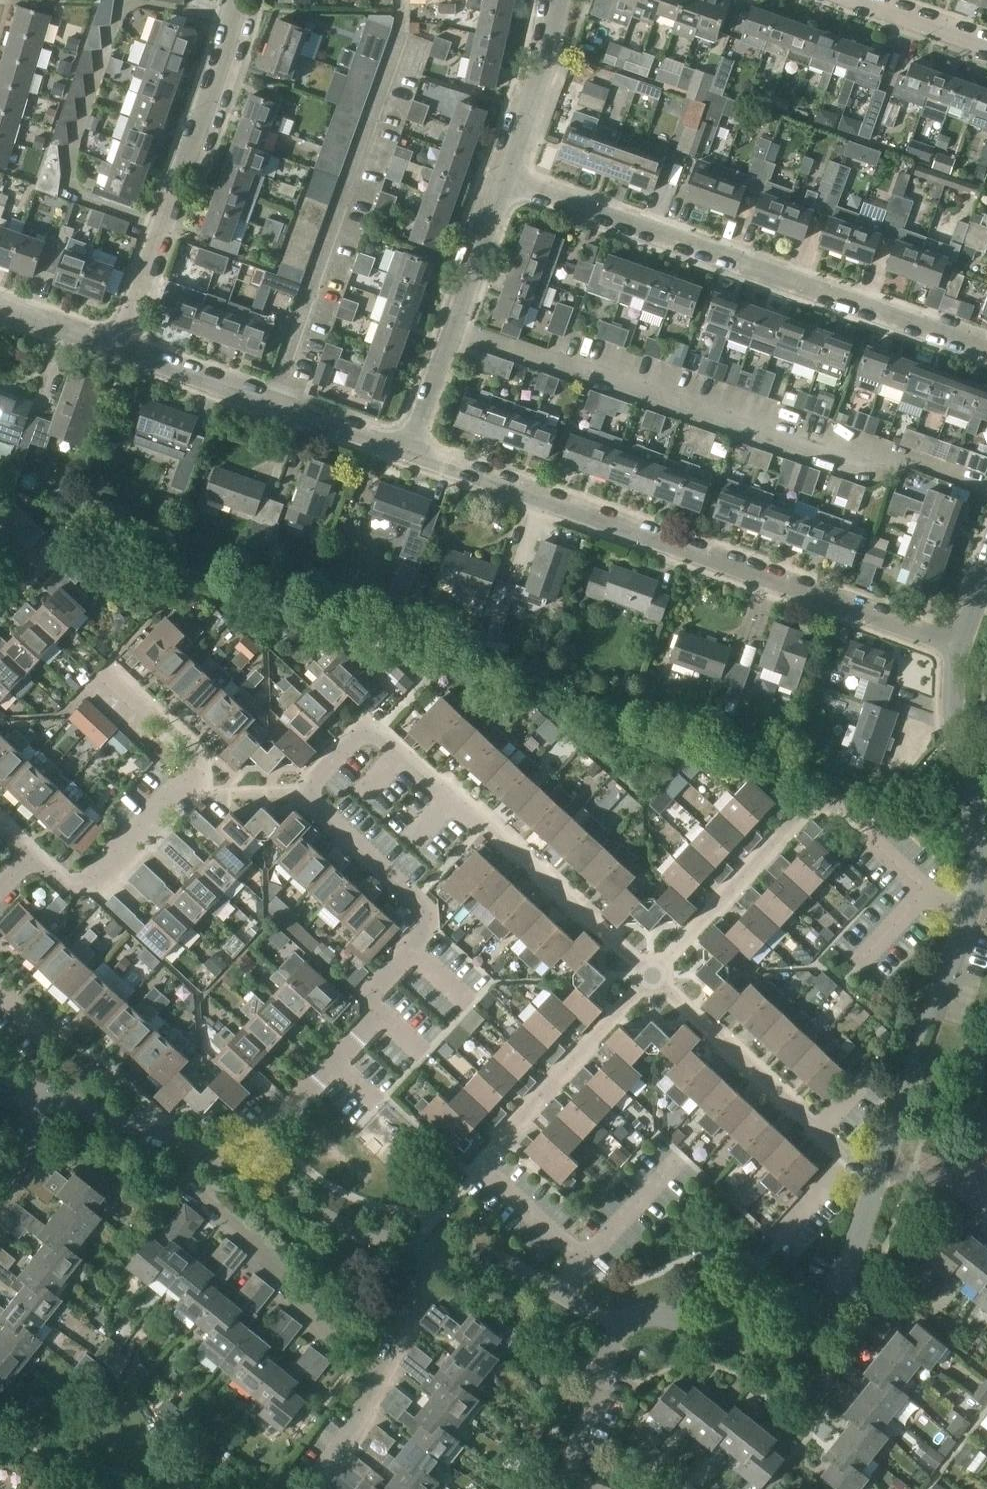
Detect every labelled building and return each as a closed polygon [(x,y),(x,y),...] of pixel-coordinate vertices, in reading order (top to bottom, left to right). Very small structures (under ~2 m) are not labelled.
[(103,4),(95,26),(102,28),(113,26),(116,0),(103,0),(103,4)] [(483,9),(513,16),(517,0),(486,0),(483,9)] [(592,15),(609,20),(630,27),(633,17),(639,0),(597,0),(592,15)] [(633,17),(654,25),(658,14),(658,13),(662,0),(639,0),(633,17)] [(658,14),(677,20),(678,21),(685,0),(662,0),(658,13),(658,14)] [(677,20),(673,33),(694,41),(696,36),(695,36),(708,0),(685,0),(678,21),(677,20)] [(695,36),(696,36),(717,43),(719,35),(732,0),(731,0),(708,0),(695,36)] [(457,3),(440,3),(440,13),(457,13),(457,3)] [(52,16),(19,6),(11,32),(44,42),(52,16)] [(744,32),(741,42),(765,50),(777,16),(753,8),(744,32)] [(513,16),(483,9),(478,33),(508,39),(513,16)] [(765,50),(778,55),(773,72),(782,75),(788,58),(800,24),(777,16),(765,50)] [(394,27),(370,18),(365,30),(390,38),(394,27)] [(148,43),(159,46),(158,48),(189,59),(198,34),(156,19),(148,43)] [(314,32),(280,20),(271,44),(302,54),(306,41),(310,43),(314,32)] [(800,24),(788,58),(810,66),(821,31),(800,24)] [(102,28),(95,26),(87,49),(94,52),(103,50),(102,28)] [(390,38),(365,30),(362,41),(386,50),(390,38)] [(810,66),(824,71),(818,87),(827,91),(836,64),(836,65),(845,40),(821,31),(810,66)] [(4,57),(36,67),(44,42),(11,32),(4,57)] [(508,39),(478,33),(473,56),(503,63),(508,39)] [(434,45),(450,51),(453,41),(437,36),(434,45)] [(625,42),(613,37),(604,62),(616,66),(619,58),(623,46),(625,42)] [(845,79),(846,79),(837,103),(847,107),(855,82),(867,48),(845,40),(836,65),(849,69),(845,79)] [(386,50),(362,41),(358,52),(382,61),(386,50)] [(189,59),(158,48),(159,46),(148,43),(140,67),(137,66),(137,67),(181,83),(189,59)] [(278,79),(280,73),(297,79),(301,69),(297,68),(302,54),(271,44),(263,67),(269,69),(267,75),(278,79)] [(430,54),(447,60),(450,51),(434,45),(430,54)] [(636,73),(639,65),(643,53),(623,46),(619,58),(616,66),(624,69),(636,73)] [(855,82),(875,89),(859,135),(871,140),(879,116),(887,93),(879,90),(891,56),(867,48),(855,82)] [(87,49),(86,51),(78,73),(86,75),(95,73),(94,52),(87,49)] [(382,61),(358,52),(354,63),(378,72),(382,61)] [(503,63),(473,56),(468,80),(497,87),(503,63)] [(29,92),(36,67),(4,57),(0,70),(0,84),(29,92)] [(716,77),(718,78),(713,91),(724,95),(736,61),(723,57),(716,77)] [(350,75),(373,84),(378,72),(354,63),(350,75)] [(904,88),(906,89),(903,98),(924,106),(936,72),(912,64),(904,88)] [(648,78),(651,70),(639,65),(636,73),(648,78)] [(689,91),(687,97),(698,101),(708,105),(713,91),(718,78),(716,77),(715,77),(685,66),(681,75),(677,87),(689,91)] [(134,76),(147,81),(141,95),(172,106),(181,83),(137,67),(134,76)] [(681,75),(661,68),(657,80),(677,87),(681,75)] [(937,110),(935,115),(938,122),(943,124),(959,80),(936,72),(924,106),(937,110)] [(86,75),(78,73),(70,96),(78,99),(86,96),(85,75),(86,75)] [(636,92),(640,81),(616,73),(613,84),(636,92)] [(345,87),(369,95),(373,84),(350,75),(345,87)] [(981,88),(959,80),(943,124),(944,124),(947,115),(961,120),(961,121),(969,124),(981,88)] [(587,81),(583,92),(579,103),(604,112),(607,100),(611,90),(587,81)] [(665,89),(640,81),(636,92),(661,100),(665,89)] [(21,118),(29,92),(0,84),(0,111),(21,118)] [(369,95),(345,87),(341,98),(365,107),(369,95)] [(981,88),(969,124),(986,130),(986,90),(981,88)] [(699,130),(690,154),(690,155),(702,159),(704,153),(709,154),(725,110),(742,117),(746,105),(723,96),(724,95),(713,91),(708,105),(705,114),(704,114),(702,121),(699,130)] [(747,103),(760,107),(764,97),(751,92),(747,103)] [(172,106),(141,95),(133,118),(164,129),(172,106)] [(281,106),(251,95),(243,117),(282,132),(287,119),(277,115),(281,106)] [(771,105),(787,111),(791,100),(774,95),(771,105)] [(892,95),(884,118),(882,124),(894,128),(896,122),(904,99),(892,95)] [(78,99),(70,96),(61,120),(69,122),(79,120),(78,99)] [(341,98),(337,113),(336,113),(360,121),(365,107),(341,98)] [(410,109),(427,115),(430,106),(413,100),(410,109)] [(694,110),(704,114),(705,114),(708,105),(698,101),(694,110)] [(489,112),(460,102),(452,124),(481,135),(489,112)] [(407,119),(423,125),(427,115),(410,109),(407,119)] [(14,143),(21,118),(0,111),(0,139),(14,143)] [(336,113),(332,126),(355,135),(360,121),(336,113)] [(86,128),(96,132),(101,118),(91,115),(86,128)] [(282,132),(243,117),(235,140),(265,151),(273,129),(282,132)] [(164,129),(133,118),(125,142),(156,153),(164,129)] [(61,120),(60,125),(53,144),(60,147),(69,144),(68,123),(69,122),(61,120)] [(582,127),(572,123),(560,158),(584,166),(595,136),(594,135),(581,131),(582,127)] [(481,135),(452,124),(444,147),(473,157),(481,135)] [(595,136),(584,166),(608,174),(620,139),(622,132),(598,124),(594,135),(595,136)] [(686,125),(678,149),(690,154),(699,130),(686,125)] [(355,135),(332,126),(326,141),(350,149),(355,135)] [(749,175),(726,166),(711,207),(736,215),(746,189),(754,192),(766,159),(767,159),(773,141),(762,137),(749,175)] [(0,139),(0,167),(6,168),(14,143),(0,139)] [(629,143),(620,139),(608,174),(631,183),(642,152),(641,152),(628,147),(629,143)] [(908,154),(930,162),(935,147),(913,139),(908,154)] [(274,154),(265,151),(235,140),(227,163),(266,176),(274,154)] [(350,149),(326,141),(322,154),(345,163),(350,149)] [(641,152),(642,152),(631,183),(655,191),(661,173),(668,175),(676,151),(645,141),(641,152)] [(156,153),(125,142),(116,166),(147,177),(156,153)] [(60,147),(53,144),(36,190),(59,198),(63,180),(60,147)] [(397,147),(394,156),(409,162),(410,162),(413,152),(397,147)] [(436,169),(465,180),(473,157),(444,147),(436,169)] [(932,168),(951,175),(957,159),(938,152),(932,168)] [(317,168),(318,169),(340,177),(345,163),(322,154),(317,168)] [(386,178),(401,183),(409,162),(394,156),(386,178)] [(754,192),(763,195),(754,221),(780,231),(790,202),(789,202),(794,190),(770,182),(777,163),(767,159),(766,159),(754,192)] [(710,165),(699,161),(686,198),(711,207),(726,166),(711,162),(710,165)] [(803,207),(790,202),(780,231),(804,239),(814,211),(823,214),(841,164),(830,161),(819,193),(809,190),(803,207)] [(147,177),(116,166),(105,162),(101,172),(112,176),(104,199),(134,209),(136,201),(138,202),(147,177)] [(266,176),(227,163),(219,185),(258,199),(266,176)] [(823,214),(831,217),(821,245),(846,254),(857,226),(861,214),(838,206),(844,187),(852,168),(841,164),(823,214)] [(945,185),(949,175),(918,165),(915,174),(945,185)] [(424,178),(432,180),(428,192),(457,202),(465,180),(436,169),(436,170),(424,166),(421,173),(424,178)] [(340,177),(318,169),(313,182),(335,190),(340,177)] [(949,175),(945,185),(981,197),(984,187),(949,175)] [(298,187),(281,181),(277,191),(294,197),(298,187)] [(313,182),(309,192),(308,195),(330,203),(335,190),(313,182)] [(258,199),(219,185),(211,208),(249,221),(256,200),(257,201),(258,199)] [(378,200),(394,206),(398,197),(381,191),(378,200)] [(10,268),(22,234),(9,229),(12,222),(2,218),(6,207),(10,196),(0,192),(0,265),(10,268)] [(457,202),(428,192),(420,215),(448,225),(457,202)] [(861,214),(857,226),(846,254),(872,263),(881,236),(889,239),(903,198),(893,194),(883,222),(861,214)] [(308,195),(303,209),(326,217),(330,203),(308,195)] [(889,239),(898,242),(888,269),(913,278),(927,237),(905,229),(911,212),(914,202),(903,198),(889,239)] [(374,210),(391,216),(394,206),(378,200),(374,210)] [(203,232),(214,236),(211,246),(238,255),(242,243),(233,240),(241,219),(249,222),(249,221),(211,208),(203,232)] [(321,230),(326,217),(303,209),(299,222),(321,230)] [(107,215),(103,227),(127,236),(131,224),(107,215)] [(448,225),(420,215),(412,238),(440,248),(448,225)] [(268,218),(265,227),(288,235),(291,226),(268,218)] [(927,237),(913,278),(939,287),(949,258),(957,261),(959,255),(967,234),(970,225),(959,221),(951,245),(927,237)] [(321,230),(299,222),(294,235),(316,243),(321,230)] [(970,225),(967,234),(986,241),(986,228),(971,222),(970,225)] [(59,241),(49,269),(60,273),(56,285),(80,293),(92,260),(96,249),(96,248),(73,239),(76,229),(64,225),(59,241)] [(519,248),(558,262),(566,238),(527,225),(519,248)] [(285,245),(288,235),(265,227),(262,237),(285,245)] [(46,243),(22,234),(10,268),(34,277),(38,265),(49,269),(59,241),(48,237),(46,243)] [(959,255),(974,260),(977,250),(985,253),(986,248),(986,241),(967,234),(959,255)] [(316,243),(294,235),(289,248),(311,256),(316,243)] [(216,271),(222,255),(202,248),(196,264),(216,271)] [(311,256),(289,248),(284,262),(306,269),(311,256)] [(511,271),(550,284),(558,262),(519,248),(511,271)] [(397,250),(388,273),(427,286),(435,263),(406,253),(406,254),(397,250)] [(356,262),(373,268),(376,258),(359,252),(356,262)] [(593,274),(590,283),(587,291),(620,303),(634,262),(611,254),(607,265),(598,261),(596,265),(593,274)] [(225,274),(231,258),(222,255),(216,271),(225,274)] [(593,274),(596,265),(581,259),(577,268),(593,274)] [(92,260),(80,293),(103,302),(116,268),(92,260)] [(306,269),(284,262),(280,276),(281,276),(301,284),(306,269)] [(353,271),(369,277),(373,268),(356,262),(353,271)] [(634,262),(620,303),(643,311),(644,310),(648,300),(647,299),(657,270),(634,262)] [(258,268),(252,284),(261,287),(267,271),(258,268)] [(593,274),(577,268),(574,278),(590,283),(593,274)] [(647,299),(648,300),(644,310),(655,314),(666,318),(669,307),(670,307),(680,278),(657,270),(647,299)] [(301,284),(281,276),(280,276),(267,271),(261,287),(271,290),(272,287),(297,296),(301,284)] [(511,271),(503,294),(532,304),(541,307),(550,284),(511,271)] [(953,272),(947,290),(945,296),(957,300),(965,277),(953,272)] [(380,295),(390,299),(419,309),(427,286),(388,273),(380,295)] [(692,316),(703,287),(680,278),(670,307),(692,316)] [(185,286),(182,295),(172,325),(195,333),(205,303),(208,294),(185,286)] [(718,292),(708,321),(704,331),(727,340),(741,300),(718,292)] [(525,326),(532,304),(503,294),(495,316),(507,320),(503,331),(520,337),(524,326),(525,326)] [(340,307),(356,313),(360,304),(343,298),(340,307)] [(390,299),(382,321),(411,332),(414,321),(418,323),(422,311),(418,310),(419,309),(390,299)] [(764,308),(741,300),(727,340),(750,348),(752,340),(754,337),(764,308)] [(227,311),(205,303),(195,333),(217,340),(227,311)] [(575,309),(558,304),(555,312),(572,318),(575,309)] [(337,317),(353,323),(356,313),(340,307),(337,317)] [(752,340),(750,348),(761,351),(772,355),(786,316),(764,308),(754,337),(752,340)] [(249,318),(250,319),(240,348),(263,356),(273,327),(271,326),(274,318),(252,310),(249,318)] [(250,319),(249,318),(227,311),(217,340),(240,348),(250,319)] [(555,312),(552,321),(548,332),(565,337),(569,326),(572,318),(555,312)] [(772,355),(795,363),(809,324),(786,316),(772,355)] [(411,332),(382,321),(374,344),(403,354),(411,332)] [(607,340),(613,325),(604,322),(599,337),(607,340)] [(795,363),(818,371),(832,332),(809,324),(795,363)] [(613,325),(607,340),(625,346),(630,331),(613,325)] [(855,340),(832,332),(818,371),(841,380),(855,340)] [(653,356),(658,340),(649,337),(643,352),(653,356)] [(662,359),(668,344),(658,340),(653,356),(662,359)] [(344,347),(328,342),(325,351),(341,357),(344,347)] [(366,366),(395,377),(403,354),(374,344),(366,366)] [(870,346),(856,385),(879,393),(893,354),(870,346)] [(350,372),(346,385),(358,389),(386,400),(395,377),(366,366),(366,367),(341,358),(341,357),(325,351),(321,360),(338,366),(337,368),(350,372)] [(483,352),(478,368),(500,376),(506,360),(483,352)] [(893,354),(879,393),(902,401),(905,391),(915,362),(893,354)] [(710,359),(705,374),(714,377),(720,362),(710,359)] [(510,379),(516,363),(506,360),(500,376),(510,379)] [(729,365),(720,362),(714,377),(723,380),(729,365)] [(905,391),(902,401),(924,409),(938,370),(915,362),(905,391)] [(758,367),(756,375),(750,390),(759,393),(767,370),(758,367)] [(776,374),(767,370),(759,393),(768,397),(776,374)] [(961,378),(938,370),(924,409),(947,418),(948,415),(950,407),(961,378)] [(546,391),(551,376),(542,373),(537,388),(546,391)] [(41,419),(32,442),(32,444),(47,449),(52,435),(83,446),(104,386),(71,375),(54,423),(41,419)] [(555,395),(561,379),(551,376),(546,391),(555,395)] [(961,378),(950,407),(948,415),(971,423),(973,415),(974,415),(984,386),(961,378)] [(810,394),(801,391),(802,388),(790,383),(783,402),(804,409),(810,394)] [(984,386),(974,415),(986,420),(986,387),(984,386)] [(479,401),(467,397),(457,426),(480,434),(490,405),(491,405),(495,393),(483,389),(479,401)] [(585,410),(597,414),(598,411),(607,414),(613,398),(591,390),(585,410)] [(18,445),(4,488),(15,491),(32,444),(32,442),(41,419),(30,414),(34,403),(0,391),(0,438),(18,445)] [(810,394),(804,409),(829,418),(836,399),(820,393),(818,397),(810,394)] [(490,405),(480,434),(503,442),(513,413),(516,404),(494,396),(491,405),(490,405)] [(607,414),(616,417),(615,421),(629,425),(635,405),(613,398),(607,414)] [(171,487),(187,492),(206,438),(194,433),(199,419),(150,402),(140,430),(137,430),(133,443),(181,460),(171,487)] [(516,404),(513,413),(503,442),(525,450),(538,412),(516,404)] [(538,412),(525,450),(548,458),(558,429),(546,425),(551,413),(539,410),(538,412)] [(649,410),(644,425),(653,428),(658,414),(649,410)] [(866,431),(871,416),(862,412),(856,428),(866,431)] [(662,432),(668,417),(658,414),(653,428),(662,432)] [(875,434),(880,419),(871,416),(866,431),(875,434)] [(916,431),(907,428),(894,424),(889,439),(911,447),(915,436),(916,431)] [(688,441),(688,443),(696,446),(697,446),(703,429),(694,426),(688,441)] [(586,439),(574,434),(564,463),(587,471),(601,432),(590,428),(586,439)] [(696,446),(694,453),(709,458),(717,434),(703,429),(697,446),(696,446)] [(916,431),(915,436),(911,447),(921,450),(926,435),(916,431)] [(610,479),(620,451),(622,444),(623,442),(611,437),(611,435),(601,432),(587,471),(610,479)] [(963,448),(953,444),(939,440),(934,455),(957,463),(963,448)] [(642,459),(644,452),(646,448),(646,446),(638,444),(634,446),(633,448),(622,444),(620,451),(610,479),(632,487),(642,459)] [(644,452),(642,459),(632,487),(655,495),(665,467),(668,459),(669,456),(646,448),(644,452)] [(759,466),(764,451),(755,448),(750,463),(759,466)] [(957,463),(986,473),(986,471),(986,456),(963,448),(957,463)] [(769,470),(774,454),(764,451),(759,466),(769,470)] [(668,459),(665,467),(655,495),(678,503),(692,463),(682,460),(681,464),(668,459)] [(296,506),(291,505),(287,519),(312,527),(316,515),(323,518),(341,470),(312,460),(296,506)] [(702,466),(692,463),(678,503),(700,511),(713,474),(701,470),(702,466)] [(798,463),(790,487),(802,491),(810,467),(798,463)] [(810,467),(802,491),(813,495),(821,471),(810,467)] [(208,497),(256,515),(250,536),(262,540),(266,525),(267,524),(275,502),(263,497),(267,486),(218,469),(208,497)] [(749,496),(748,496),(752,486),(729,478),(715,516),(739,524),(749,496)] [(838,496),(848,500),(846,507),(847,507),(855,483),(844,479),(838,496)] [(867,487),(855,483),(847,507),(859,511),(867,487)] [(383,484),(373,513),(413,527),(402,557),(423,564),(431,540),(443,507),(432,503),(432,501),(383,484)] [(748,496),(749,496),(739,524),(762,532),(771,504),(772,504),(776,494),(752,486),(748,496)] [(912,499),(909,508),(921,513),(961,527),(969,503),(930,489),(925,503),(912,499)] [(912,499),(896,493),(893,503),(909,508),(912,499)] [(796,505),(797,506),(785,540),(807,548),(817,520),(816,520),(805,516),(809,503),(798,499),(796,505)] [(0,511),(0,523),(3,526),(19,508),(10,500),(0,511)] [(275,502),(267,524),(266,525),(262,540),(260,545),(278,547),(280,524),(279,524),(286,506),(275,502)] [(772,504),(771,504),(762,532),(785,540),(797,506),(796,505),(789,503),(786,505),(784,508),(772,504)] [(890,511),(906,517),(909,508),(893,503),(890,511)] [(12,534),(28,516),(19,508),(3,526),(12,534)] [(816,520),(817,520),(807,548),(830,556),(843,519),(819,510),(816,520)] [(921,513),(914,535),(953,549),(961,527),(921,513)] [(21,542),(37,524),(28,516),(12,534),(21,542)] [(853,522),(843,519),(830,556),(852,564),(856,553),(863,555),(868,539),(862,537),(862,536),(850,531),(853,522)] [(46,532),(37,524),(21,542),(30,550),(46,532)] [(891,541),(875,535),(871,545),(888,551),(891,541)] [(914,535),(906,557),(945,571),(953,549),(914,535)] [(516,586),(511,603),(513,604),(534,611),(544,606),(547,598),(556,601),(573,552),(544,541),(527,589),(517,585),(516,586)] [(868,554),(885,560),(888,551),(871,545),(868,554)] [(454,593),(485,603),(482,615),(493,619),(498,606),(507,583),(496,579),(500,568),(450,550),(440,580),(457,585),(454,593)] [(906,557),(903,567),(913,570),(908,584),(937,594),(945,571),(906,557)] [(43,586),(54,596),(47,603),(73,627),(88,610),(83,606),(90,598),(76,585),(79,583),(61,566),(43,586)] [(605,597),(646,612),(645,616),(660,621),(669,597),(655,592),(659,582),(657,581),(656,583),(635,576),(637,571),(635,570),(634,573),(616,567),(613,575),(596,568),(586,596),(603,602),(605,597)] [(507,583),(499,606),(508,610),(511,603),(516,586),(507,583)] [(39,612),(28,602),(22,609),(58,642),(73,627),(47,603),(39,612)] [(14,618),(24,628),(18,634),(44,658),(58,642),(22,609),(14,618)] [(184,616),(177,609),(152,636),(171,653),(187,635),(176,625),(184,616)] [(762,666),(784,674),(780,686),(795,691),(811,645),(804,642),(805,640),(801,639),(803,633),(777,624),(762,666)] [(721,678),(719,684),(730,688),(739,664),(727,660),(730,649),(682,633),(672,661),(721,678)] [(0,635),(0,648),(29,674),(44,658),(18,634),(10,644),(0,635)] [(187,635),(171,653),(155,671),(171,686),(194,660),(186,653),(195,643),(187,635)] [(128,662),(135,668),(143,660),(155,671),(171,653),(152,636),(128,662)] [(362,668),(344,651),(350,645),(341,637),(317,662),(326,670),(344,687),(362,668)] [(845,669),(871,678),(867,690),(891,699),(896,687),(886,684),(895,658),(854,643),(845,669)] [(13,691),(29,674),(0,648),(0,678),(13,691)] [(202,668),(194,660),(171,686),(187,700),(219,665),(211,657),(202,668)] [(308,668),(319,678),(312,686),(337,709),(351,694),(344,687),(326,670),(317,662),(315,660),(308,668)] [(426,661),(418,669),(426,676),(434,668),(426,661)] [(723,709),(736,713),(752,668),(739,664),(730,688),(723,709)] [(228,672),(219,665),(187,700),(203,715),(226,690),(225,689),(235,679),(228,672)] [(362,668),(344,687),(351,694),(361,703),(363,702),(372,710),(388,692),(362,668)] [(13,691),(0,678),(0,705),(13,691)] [(218,729),(251,694),(258,685),(251,678),(234,697),(229,693),(226,690),(203,715),(218,729)] [(305,694),(294,684),(287,692),(322,725),(337,709),(312,686),(305,694)] [(459,699),(450,690),(427,715),(446,733),(463,715),(453,706),(459,699)] [(863,702),(869,704),(852,752),(880,762),(885,748),(891,750),(894,742),(888,740),(898,713),(888,710),(891,699),(867,690),(863,702)] [(282,718),(292,728),(292,727),(307,741),(308,741),(322,725),(287,692),(280,700),(290,709),(282,718)] [(259,701),(251,694),(218,729),(233,743),(247,729),(257,718),(249,711),(259,701)] [(482,712),(473,704),(463,715),(446,733),(439,741),(445,746),(455,755),(478,730),(471,723),(482,712)] [(429,752),(439,741),(446,733),(427,715),(404,740),(413,748),(419,742),(429,752)] [(108,742),(119,730),(106,718),(91,733),(105,745),(108,742)] [(486,737),(478,730),(455,755),(470,769),(504,733),(496,726),(486,737)] [(277,744),(289,754),(288,755),(302,768),(318,750),(308,741),(307,741),(292,727),(292,728),(278,743),(277,744)] [(26,735),(0,763),(0,778),(9,786),(32,760),(25,752),(34,742),(33,741),(39,735),(32,728),(25,734),(26,735)] [(26,735),(25,734),(18,728),(8,738),(0,731),(0,763),(26,735)] [(247,729),(233,743),(223,754),(240,769),(252,755),(263,744),(247,729)] [(119,730),(108,742),(124,756),(134,744),(119,730)] [(512,740),(504,733),(470,769),(486,784),(509,759),(502,752),(512,740)] [(252,755),(272,773),(288,755),(289,754),(277,744),(278,743),(275,740),(265,740),(263,744),(252,755)] [(24,801),(58,764),(42,749),(32,760),(9,786),(24,801)] [(586,753),(579,761),(588,770),(595,762),(586,753)] [(517,766),(509,759),(486,784),(501,798),(535,762),(528,755),(517,766)] [(695,758),(680,773),(689,782),(704,766),(695,758)] [(535,762),(501,798),(517,813),(541,788),(532,780),(543,769),(542,768),(537,763),(535,762)] [(66,772),(58,764),(24,801),(41,815),(73,781),(72,780),(70,781),(63,775),(66,772)] [(665,790),(674,798),(689,782),(680,773),(665,790)] [(787,813),(786,812),(794,803),(781,792),(773,800),(750,779),(736,796),(762,819),(769,811),(780,821),(787,813)] [(57,830),(89,795),(80,788),(73,781),(41,815),(57,830)] [(549,796),(541,788),(517,813),(533,828),(567,792),(559,784),(549,796)] [(660,813),(674,798),(665,790),(651,804),(660,813)] [(575,799),(567,792),(533,828),(549,843),(573,818),(565,810),(575,799)] [(106,831),(98,824),(104,817),(92,807),(96,802),(89,795),(57,830),(73,845),(84,854),(106,831)] [(762,819),(736,796),(721,811),(757,845),(764,837),(754,828),(762,819)] [(247,827),(258,838),(261,841),(270,841),(274,837),(273,837),(284,826),(283,826),(264,808),(248,827),(247,827)] [(244,853),(217,829),(195,809),(187,818),(209,839),(212,837),(222,846),(214,854),(240,877),(254,862),(244,853)] [(273,837),(274,837),(288,850),(289,851),(312,825),(297,811),(283,826),(284,826),(273,837)] [(707,827),(732,851),(740,843),(750,852),(757,845),(721,811),(707,827)] [(217,829),(244,853),(258,838),(247,827),(248,827),(233,812),(217,829)] [(581,825),(573,818),(549,843),(565,858),(600,821),(592,814),(581,825)] [(797,838),(807,847),(800,855),(825,879),(841,863),(815,839),(824,829),(814,820),(797,838)] [(607,828),(600,821),(565,858),(581,873),(605,847),(597,839),(607,828)] [(289,851),(288,850),(278,861),(294,876),(318,850),(310,843),(320,832),(312,825),(289,851)] [(732,851),(707,827),(692,843),(728,877),(735,869),(725,859),(732,851)] [(197,851),(175,831),(167,840),(225,893),(240,877),(214,854),(207,862),(196,853),(197,851)] [(185,886),(210,909),(210,910),(217,917),(232,901),(225,894),(225,893),(167,840),(158,848),(181,869),(182,868),(192,878),(185,886)] [(493,851),(485,843),(462,868),(481,886),(498,868),(487,858),(493,851)] [(613,854),(605,847),(581,873),(598,888),(631,850),(623,843),(613,854)] [(677,859),(703,883),(710,875),(721,884),(728,877),(692,843),(677,859)] [(327,858),(318,850),(294,876),(310,891),(344,855),(336,848),(327,858)] [(639,858),(631,850),(598,888),(612,902),(626,886),(627,887),(638,876),(629,868),(639,858)] [(792,864),(782,854),(774,862),(810,895),(825,879),(800,855),(792,864)] [(351,862),(344,855),(310,891),(326,905),(350,879),(342,872),(351,862)] [(677,859),(662,876),(673,885),(698,909),(706,900),(696,891),(703,883),(677,859)] [(168,883),(145,862),(137,871),(196,925),(210,910),(210,909),(185,886),(177,894),(167,884),(168,883)] [(767,869),(778,879),(770,887),(795,911),(810,895),(774,862),(767,869)] [(439,893),(448,901),(454,895),(464,904),(481,886),(462,868),(439,893)] [(498,868),(481,886),(464,904),(471,911),(482,900),(490,908),(514,882),(498,868)] [(153,900),(163,910),(155,918),(181,941),(196,925),(137,871),(129,880),(152,901),(153,900)] [(358,887),(350,879),(326,905),(342,920),(375,883),(367,876),(358,887)] [(270,901),(272,900),(285,887),(269,881),(270,901)] [(490,908),(498,916),(488,926),(496,933),(529,897),(514,882),(490,908)] [(859,910),(878,889),(870,882),(864,889),(866,891),(854,905),(859,910)] [(375,883),(342,920),(356,934),(357,934),(364,926),(381,908),(373,901),(383,890),(375,883)] [(658,901),(669,912),(683,925),(698,909),(673,885),(659,900),(658,901)] [(763,895),(753,885),(745,893),(781,926),(795,911),(770,887),(763,895)] [(612,902),(603,912),(605,915),(619,927),(632,913),(643,901),(642,901),(627,887),(626,886),(612,902)] [(738,901),(748,911),(741,919),(766,942),(781,926),(745,893),(738,901)] [(116,894),(108,903),(130,924),(166,957),(181,941),(155,918),(149,925),(139,916),(139,915),(116,894)] [(10,937),(9,938),(26,953),(59,917),(58,916),(69,904),(59,895),(39,917),(23,902),(0,927),(0,928),(10,937)] [(278,896),(270,904),(270,913),(273,915),(285,902),(278,896)] [(545,911),(529,897),(496,933),(503,940),(513,929),(522,937),(545,911)] [(642,901),(643,901),(632,913),(651,931),(669,912),(658,901),(659,900),(656,898),(645,898),(642,901)] [(407,919),(389,902),(382,909),(381,908),(364,926),(385,944),(407,919)] [(59,917),(26,953),(41,967),(65,941),(57,934),(66,924),(69,904),(58,916),(59,917)] [(522,937),(530,944),(520,955),(528,962),(561,926),(545,911),(522,937)] [(716,924),(716,925),(740,948),(751,958),(766,942),(741,919),(733,927),(723,917),(716,924)] [(297,938),(305,929),(299,923),(291,932),(297,938)] [(73,948),(65,941),(41,967),(57,982),(90,946),(102,933),(94,925),(82,939),(82,938),(73,948)] [(716,925),(700,941),(714,954),(725,964),(726,963),(740,948),(716,925)] [(347,944),(358,954),(353,960),(360,968),(362,969),(365,966),(385,944),(364,926),(357,934),(356,934),(347,944)] [(576,940),(561,926),(528,962),(536,969),(545,959),(553,966),(576,940)] [(564,956),(579,970),(579,971),(590,960),(603,946),(586,930),(576,940),(553,966),(554,967),(564,956)] [(820,934),(816,939),(817,945),(822,950),(825,947),(829,942),(820,934)] [(222,947),(233,958),(245,945),(234,935),(222,947)] [(314,938),(307,947),(313,952),(314,951),(320,943),(314,938)] [(90,946),(57,982),(73,996),(96,971),(88,963),(98,953),(90,946)] [(808,964),(815,957),(803,947),(797,954),(808,964)] [(147,948),(139,957),(154,970),(162,962),(147,948)] [(300,955),(296,951),(279,970),(308,996),(325,978),(300,955)] [(229,965),(216,953),(205,965),(217,977),(229,965)] [(238,963),(249,974),(258,965),(246,954),(238,963)] [(725,964),(714,954),(696,973),(715,991),(727,978),(729,976),(729,965),(726,963),(725,964)] [(576,984),(579,986),(580,985),(591,996),(608,977),(590,960),(579,971),(579,970),(575,974),(576,984)] [(360,968),(348,981),(355,988),(360,983),(370,972),(365,966),(362,969),(360,968)] [(104,978),(96,971),(73,996),(88,1011),(122,975),(114,968),(104,978)] [(271,978),(281,987),(274,996),(299,1019),(313,1003),(307,997),(308,996),(279,970),(271,978)] [(231,971),(223,979),(233,988),(241,980),(231,971)] [(122,975),(88,1011),(105,1026),(128,1000),(138,990),(130,983),(122,975)] [(307,997),(313,1003),(334,1022),(352,1002),(325,978),(308,996),(307,997)] [(727,978),(715,991),(703,1004),(719,1019),(729,1009),(743,994),(741,992),(727,978)] [(743,994),(729,1009),(744,1022),(777,986),(771,981),(761,991),(753,984),(743,994)] [(580,985),(579,986),(565,1001),(590,1024),(605,1009),(591,996),(580,985)] [(128,1000),(105,1026),(121,1041),(153,1006),(158,1000),(163,994),(156,986),(150,993),(136,1008),(128,1000)] [(785,994),(777,986),(744,1022),(760,1037),(784,1012),(776,1005),(785,994)] [(540,1008),(565,1031),(572,1023),(583,1033),(590,1024),(565,1001),(555,991),(540,1008)] [(194,992),(182,1005),(192,1014),(196,1010),(194,992)] [(161,1011),(172,1001),(164,994),(161,997),(158,1000),(153,1006),(160,1013),(161,1011)] [(266,1004),(256,994),(249,1002),(285,1034),(299,1019),(274,996),(266,1004)] [(242,1009),(253,1019),(244,1028),(270,1051),(285,1034),(249,1002),(242,1009)] [(153,1006),(121,1041),(137,1055),(159,1030),(151,1023),(160,1013),(153,1006)] [(565,1031),(540,1008),(525,1023),(561,1057),(569,1049),(558,1039),(565,1031)] [(792,1020),(784,1012),(760,1037),(777,1052),(810,1017),(801,1009),(792,1020)] [(818,1024),(810,1017),(777,1052),(793,1067),(816,1042),(808,1035),(818,1024)] [(638,1038),(649,1048),(648,1049),(652,1053),(661,1052),(664,1049),(663,1048),(673,1036),(655,1019),(638,1038)] [(159,1030),(137,1055),(152,1069),(184,1035),(176,1028),(175,1030),(167,1022),(159,1030)] [(510,1040),(535,1063),(543,1055),(554,1065),(561,1057),(525,1023),(510,1040)] [(664,1049),(679,1062),(680,1063),(692,1050),(702,1038),(686,1023),(673,1036),(663,1048),(664,1049)] [(649,1048),(638,1038),(623,1024),(608,1041),(634,1064),(648,1049),(649,1048)] [(459,1025),(445,1039),(457,1050),(471,1036),(459,1025)] [(237,1035),(227,1026),(220,1033),(256,1066),(270,1051),(244,1028),(237,1035)] [(216,1060),(225,1068),(241,1081),(256,1066),(220,1033),(213,1041),(224,1051),(216,1060)] [(183,1051),(191,1042),(184,1035),(152,1069),(167,1083),(180,1069),(181,1070),(191,1059),(183,1051)] [(824,1049),(816,1042),(793,1067),(808,1081),(840,1046),(833,1039),(824,1049)] [(535,1063),(510,1040),(495,1056),(531,1089),(538,1081),(528,1071),(535,1063)] [(600,1049),(611,1059),(604,1067),(630,1090),(644,1074),(634,1064),(608,1041),(600,1049)] [(847,1052),(840,1046),(808,1081),(825,1096),(848,1072),(837,1062),(847,1052)] [(668,1073),(677,1081),(667,1092),(674,1099),(707,1064),(692,1050),(680,1063),(679,1062),(668,1073)] [(481,1072),(506,1095),(513,1087),(524,1097),(531,1089),(495,1056),(481,1072)] [(597,1074),(586,1064),(578,1073),(615,1106),(630,1090),(604,1067),(597,1074)] [(723,1078),(707,1064),(674,1099),(682,1107),(692,1096),(700,1104),(723,1078)] [(210,1084),(221,1094),(236,1107),(251,1090),(241,1081),(225,1068),(211,1083),(210,1084)] [(180,1069),(167,1083),(157,1094),(174,1110),(186,1096),(196,1084),(195,1083),(181,1070),(180,1069)] [(506,1095),(481,1072),(466,1087),(502,1120),(509,1113),(498,1103),(506,1095)] [(570,1081),(581,1091),(574,1099),(600,1122),(615,1106),(578,1073),(570,1081)] [(700,1104),(708,1111),(698,1122),(706,1129),(739,1093),(723,1078),(700,1104)] [(196,1084),(186,1096),(204,1113),(221,1094),(210,1084),(211,1083),(208,1081),(198,1080),(195,1083),(196,1084)] [(457,1111),(475,1128),(484,1118),(495,1128),(502,1120),(466,1087),(452,1103),(450,1104),(457,1111)] [(431,1104),(424,1097),(417,1106),(441,1128),(457,1111),(450,1104),(452,1103),(441,1093),(431,1104)] [(755,1108),(739,1093),(706,1129),(714,1136),(724,1126),(732,1133),(755,1108)] [(567,1106),(557,1097),(549,1105),(585,1138),(600,1122),(574,1099),(567,1106)] [(544,1131),(562,1148),(570,1155),(571,1154),(585,1138),(549,1105),(542,1113),(552,1122),(544,1131)] [(732,1133),(740,1141),(730,1151),(738,1158),(771,1122),(755,1108),(732,1133)] [(475,1128),(457,1111),(441,1128),(466,1151),(474,1143),(467,1137),(475,1128)] [(787,1137),(771,1122),(738,1158),(745,1166),(755,1155),(763,1163),(787,1137)] [(536,1141),(528,1134),(520,1143),(545,1166),(562,1148),(544,1131),(536,1141)] [(771,1170),(761,1181),(757,1189),(763,1195),(770,1188),(769,1188),(803,1152),(787,1137),(763,1163),(771,1170)] [(570,1155),(562,1148),(545,1166),(570,1189),(579,1180),(572,1174),(581,1163),(571,1154),(570,1155)] [(769,1188),(770,1188),(777,1195),(787,1185),(795,1193),(819,1167),(803,1152),(769,1188)] [(72,1175),(68,1180),(55,1170),(51,1175),(36,1163),(28,1173),(54,1195),(64,1203),(74,1211),(79,1205),(90,1213),(91,1213),(102,1199),(72,1175)] [(54,1195),(28,1173),(20,1181),(47,1204),(54,1195)] [(81,1241),(52,1217),(45,1225),(17,1202),(7,1215),(26,1230),(44,1244),(54,1252),(60,1247),(70,1255),(71,1254),(72,1252),(81,1241)] [(64,1203),(62,1204),(52,1217),(81,1241),(98,1219),(91,1213),(90,1213),(79,1205),(74,1211),(64,1203)] [(151,1238),(129,1266),(151,1284),(158,1276),(157,1275),(165,1265),(159,1259),(164,1253),(166,1250),(168,1248),(167,1247),(192,1216),(194,1214),(196,1211),(186,1203),(184,1205),(167,1226),(163,1231),(157,1239),(153,1236),(151,1238)] [(165,1265),(157,1275),(158,1276),(171,1286),(194,1257),(183,1248),(204,1222),(206,1219),(196,1211),(194,1214),(192,1216),(167,1247),(168,1248),(166,1250),(164,1253),(159,1259),(165,1265)] [(19,1238),(26,1230),(7,1215),(0,1223),(19,1238)] [(964,1244),(950,1232),(926,1262),(948,1279),(955,1271),(963,1261),(955,1255),(964,1244)] [(963,1261),(955,1271),(968,1282),(986,1258),(986,1248),(971,1235),(964,1244),(955,1255),(963,1261)] [(222,1264),(238,1245),(227,1237),(212,1256),(222,1264)] [(44,1244),(43,1245),(32,1258),(62,1282),(79,1260),(71,1254),(70,1255),(60,1247),(54,1252),(44,1244)] [(249,1254),(238,1245),(222,1264),(215,1273),(216,1274),(215,1274),(226,1283),(249,1254)] [(6,1272),(8,1269),(16,1259),(0,1246),(0,1267),(6,1272)] [(194,1257),(171,1286),(184,1297),(185,1297),(193,1287),(200,1292),(209,1281),(215,1274),(216,1274),(215,1273),(194,1257)] [(8,1269),(6,1272),(15,1279),(23,1286),(23,1285),(34,1294),(40,1287),(50,1296),(51,1295),(62,1282),(32,1258),(17,1277),(8,1269)] [(968,1282),(981,1293),(986,1285),(986,1258),(968,1282)] [(15,1279),(6,1272),(0,1267),(0,1280),(9,1287),(10,1286),(17,1292),(12,1299),(42,1323),(59,1301),(51,1295),(50,1296),(40,1287),(34,1294),(23,1285),(23,1286),(15,1279)] [(255,1273),(240,1292),(250,1300),(266,1281),(265,1281),(255,1273)] [(184,1297),(177,1305),(199,1322),(223,1292),(209,1281),(200,1292),(193,1287),(185,1297),(184,1297)] [(248,1303),(247,1304),(256,1311),(258,1312),(276,1290),(266,1281),(250,1300),(248,1303)] [(981,1293),(975,1301),(986,1311),(986,1285),(981,1293)] [(223,1292),(199,1322),(212,1333),(213,1334),(222,1323),(228,1327),(236,1317),(237,1317),(243,1309),(232,1300),(223,1292)] [(4,1309),(0,1305),(0,1324),(3,1327),(4,1326),(14,1334),(20,1329),(30,1337),(31,1336),(42,1323),(12,1299),(4,1309)] [(211,1335),(199,1349),(221,1366),(248,1332),(249,1331),(248,1331),(250,1329),(251,1328),(246,1324),(256,1311),(247,1304),(243,1309),(237,1317),(236,1317),(228,1327),(222,1323),(213,1334),(212,1333),(211,1335)] [(503,1322),(499,1319),(492,1329),(473,1314),(463,1326),(435,1304),(426,1314),(442,1327),(462,1343),(472,1351),(478,1345),(489,1353),(489,1352),(498,1359),(518,1335),(511,1329),(517,1322),(508,1315),(503,1322)] [(268,1328),(278,1337),(279,1337),(294,1318),(283,1309),(268,1328)] [(436,1335),(442,1327),(426,1314),(420,1323),(436,1335)] [(304,1326),(294,1318),(279,1337),(278,1337),(274,1342),(285,1350),(304,1326)] [(912,1354),(923,1363),(931,1369),(948,1347),(918,1323),(907,1337),(918,1346),(912,1354)] [(3,1327),(0,1331),(0,1347),(22,1364),(39,1343),(31,1336),(30,1337),(20,1329),(14,1334),(4,1326),(3,1327)] [(248,1332),(221,1366),(234,1376),(234,1375),(240,1369),(249,1358),(256,1363),(264,1352),(265,1353),(272,1345),(263,1338),(251,1328),(250,1329),(249,1331),(248,1332)] [(918,1346),(907,1337),(900,1331),(882,1352),(912,1376),(923,1363),(912,1354),(918,1346)] [(472,1351),(462,1343),(451,1356),(481,1380),(498,1359),(489,1352),(489,1353),(478,1345),(472,1351)] [(415,1344),(406,1355),(425,1370),(434,1359),(415,1344)] [(310,1347),(297,1363),(307,1372),(322,1354),(311,1345),(310,1347)] [(0,1347),(0,1381),(5,1385),(7,1384),(22,1364),(0,1347)] [(640,1349),(635,1361),(647,1365),(651,1354),(640,1349)] [(234,1376),(233,1377),(255,1394),(279,1364),(265,1353),(264,1352),(256,1363),(249,1358),(240,1369),(234,1375),(234,1376)] [(873,1380),(884,1389),(891,1380),(901,1389),(912,1376),(882,1352),(865,1374),(873,1380)] [(322,1354),(307,1372),(317,1380),(332,1362),(322,1354)] [(442,1385),(434,1378),(425,1370),(406,1355),(400,1363),(424,1382),(422,1385),(434,1395),(431,1397),(461,1421),(479,1400),(470,1394),(469,1394),(458,1385),(453,1392),(442,1384),(442,1385)] [(442,1384),(453,1392),(458,1385),(469,1394),(470,1394),(481,1380),(451,1356),(434,1378),(442,1385),(442,1384)] [(279,1364),(255,1394),(267,1404),(268,1405),(270,1406),(278,1395),(284,1400),(293,1388),(294,1389),(300,1381),(307,1372),(297,1363),(293,1361),(286,1370),(279,1364)] [(133,1376),(126,1385),(136,1393),(144,1384),(133,1376)] [(884,1389),(873,1380),(862,1394),(892,1418),(909,1396),(901,1389),(891,1380),(884,1389)] [(974,1398),(985,1406),(986,1403),(986,1381),(974,1398)] [(673,1384),(650,1412),(649,1413),(672,1431),(678,1424),(686,1413),(677,1405),(686,1394),(673,1384)] [(396,1386),(387,1397),(405,1411),(414,1401),(396,1386)] [(677,1405),(686,1413),(678,1424),(691,1434),(715,1404),(693,1386),(686,1394),(677,1405)] [(267,1404),(261,1412),(283,1431),(308,1400),(294,1389),(293,1388),(284,1400),(278,1395),(270,1406),(268,1405),(267,1404)] [(853,1422),(864,1430),(870,1423),(881,1431),(892,1418),(862,1394),(845,1415),(853,1422)] [(414,1419),(405,1411),(387,1397),(381,1404),(410,1428),(408,1430),(414,1435),(411,1439),(442,1463),(460,1442),(451,1434),(450,1436),(438,1427),(433,1433),(423,1425),(414,1418),(414,1419)] [(423,1425),(433,1433),(438,1427),(450,1436),(451,1434),(461,1421),(431,1397),(414,1418),(423,1425)] [(728,1414),(715,1404),(691,1434),(712,1452),(719,1443),(728,1432),(720,1425),(728,1414)] [(720,1425),(728,1432),(719,1443),(732,1454),(756,1424),(735,1406),(728,1414),(720,1425)] [(960,1438),(971,1424),(961,1415),(949,1430),(960,1438)] [(523,1435),(535,1444),(542,1434),(549,1425),(542,1419),(536,1426),(532,1423),(523,1435)] [(864,1430),(853,1422),(843,1435),(873,1458),(889,1438),(881,1431),(870,1423),(864,1430)] [(778,1441),(756,1424),(732,1454),(745,1464),(755,1453),(763,1459),(771,1449),(778,1441)] [(395,1442),(376,1426),(366,1438),(386,1453),(395,1442)] [(834,1462),(845,1471),(851,1463),(862,1471),(873,1458),(843,1435),(826,1456),(834,1462)] [(396,1476),(392,1481),(403,1488),(434,1488),(439,1483),(431,1476),(431,1477),(421,1469),(415,1475),(404,1466),(403,1468),(394,1460),(386,1453),(366,1438),(359,1447),(378,1462),(379,1462),(396,1476)] [(404,1466),(415,1475),(421,1469),(431,1477),(431,1476),(442,1463),(411,1439),(394,1460),(403,1468),(404,1466)] [(946,1440),(938,1451),(946,1457),(954,1446),(946,1440)] [(980,1451),(968,1442),(955,1459),(968,1468),(980,1451)] [(656,1446),(643,1457),(648,1464),(661,1452),(656,1446)] [(944,1457),(929,1447),(921,1457),(936,1468),(944,1457)] [(745,1464),(739,1473),(759,1488),(762,1488),(785,1460),(771,1449),(763,1459),(755,1453),(745,1464)] [(392,1481),(390,1484),(352,1455),(345,1464),(373,1487),(376,1488),(403,1488),(392,1481)] [(834,1462),(822,1477),(838,1488),(861,1488),(870,1478),(862,1471),(851,1463),(845,1471),(834,1462)] [(373,1487),(345,1464),(328,1485),(333,1488),(376,1488),(373,1487)] [(889,1488),(913,1488),(898,1477),(889,1488)]
